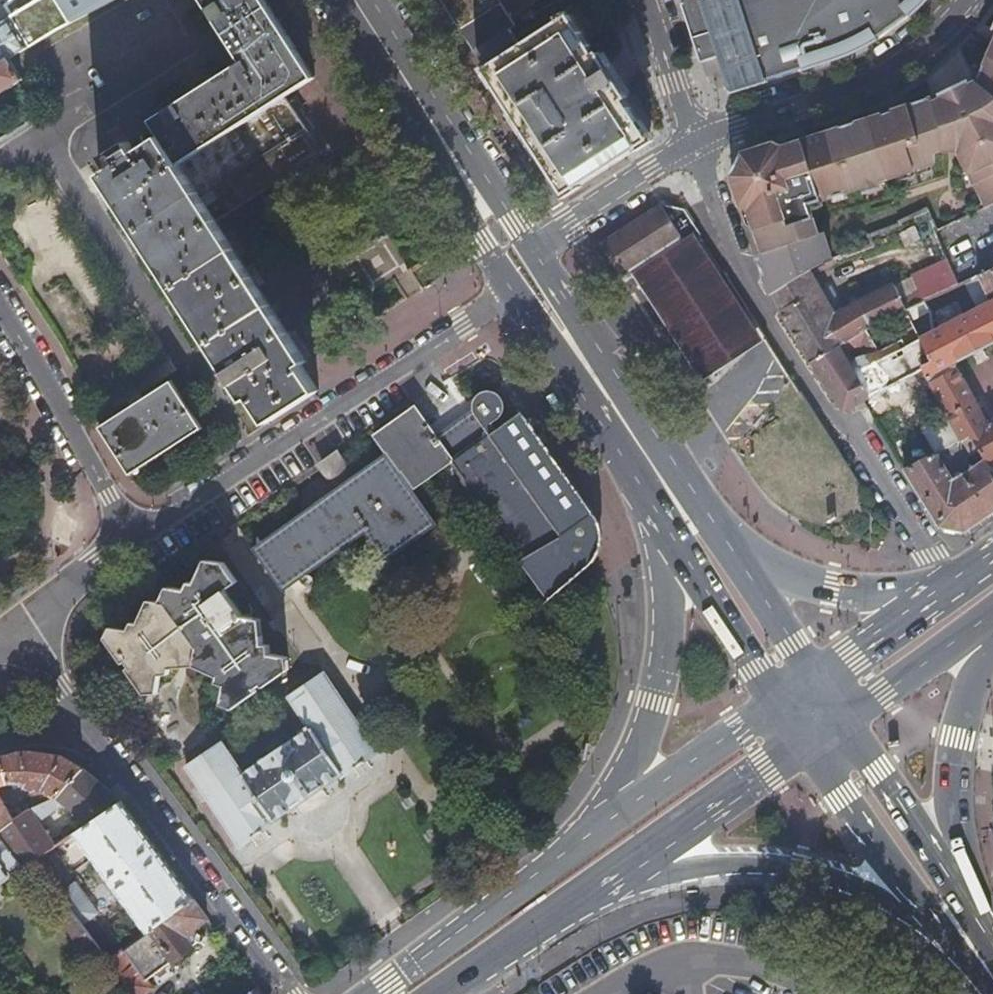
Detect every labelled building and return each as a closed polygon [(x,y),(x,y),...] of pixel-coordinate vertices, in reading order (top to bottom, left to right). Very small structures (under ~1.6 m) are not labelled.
[(5,65),(29,52),(120,0),(14,0),(4,8),(9,17),(0,23),(0,69),(5,65)] [(287,95),(314,78),(265,0),(205,0),(243,61),(152,121),(160,134),(99,175),(247,397),(252,394),(270,421),(321,389),(303,361),(309,357),(218,219),(181,163),(287,95)] [(476,53),(511,31),(512,32),(517,28),(499,0),(442,0),(476,53)] [(704,62),(718,58),(731,96),(882,35),(922,1),(923,0),(682,0),(704,62)] [(511,31),(476,53),(566,195),(652,140),(572,16),(522,47),(512,32),(511,31)] [(977,82),(934,103),(932,98),(776,150),(773,143),(743,153),(731,177),(741,206),(747,204),(764,253),(758,255),(770,291),(813,270),(825,265),(833,262),(823,233),(819,234),(809,204),(935,163),(935,152),(942,150),(959,151),(988,210),(992,207),(992,47),(977,82)] [(29,52),(5,65),(0,69),(0,92),(38,69),(29,52)] [(324,153),(287,95),(181,163),(218,219),(324,153)] [(621,280),(624,279),(626,277),(624,274),(628,271),(692,231),(695,229),(682,207),(662,202),(600,241),(620,272),(618,274),(621,280)] [(873,244),(865,247),(857,251),(863,263),(878,256),(881,261),(939,235),(926,211),(898,225),(871,238),(873,244)] [(762,342),(692,231),(628,271),(652,309),(699,382),(730,362),(762,342)] [(928,300),(947,290),(963,282),(953,262),(919,280),(928,300)] [(980,274),(990,295),(992,293),(992,267),(980,274)] [(909,310),(928,300),(919,280),(918,279),(906,285),(903,280),(864,297),(836,312),(813,270),(770,291),(782,315),(812,364),(867,331),(869,330),(909,310)] [(992,466),(992,424),(960,366),(992,347),(992,299),(991,297),(990,295),(980,274),(968,279),(981,306),(939,329),(923,338),(933,358),(923,364),(926,369),(952,415),(965,439),(973,435),(992,466)] [(934,311),(953,301),(947,290),(928,300),(934,311)] [(875,342),(869,330),(867,331),(812,364),(845,412),(864,403),(926,369),(923,364),(933,358),(923,338),(939,329),(934,311),(928,300),(909,310),(921,335),(881,354),(875,342)] [(869,330),(875,342),(881,354),(921,335),(909,310),(869,330)] [(960,366),(992,424),(992,347),(960,366)] [(130,473),(165,449),(201,426),(170,380),(101,427),(130,473)] [(474,401),(473,404),(472,406),(472,408),(473,411),(474,415),(476,418),(442,441),(420,409),(377,438),(389,455),(257,548),(286,592),(369,534),(388,563),(440,528),(416,492),(433,480),(458,463),(553,597),(588,570),(598,563),(602,555),(604,544),(604,536),(603,532),(601,524),(599,521),(593,511),(524,417),(499,434),(493,424),(497,422),(501,419),(504,415),(505,412),(506,407),(506,405),(504,400),(501,396),(497,393),(492,391),(487,391),(482,392),(480,393),(476,396),(474,401)] [(942,452),(965,439),(952,415),(928,430),(942,452)] [(965,439),(942,452),(906,471),(941,530),(952,531),(967,533),(992,515),(992,467),(992,466),(973,435),(965,439)] [(158,693),(160,674),(168,674),(169,669),(196,668),(217,676),(216,683),(223,686),(221,705),(231,710),(288,671),(286,656),(269,653),(268,646),(261,645),(259,618),(242,616),(224,590),(236,582),(223,563),(205,562),(194,585),(187,585),(185,590),(168,590),(161,604),(147,603),(137,625),(131,625),(128,631),(110,630),(103,639),(143,695),(158,693)] [(218,745),(201,756),(184,766),(238,848),(272,826),(269,822),(340,775),(342,777),(377,755),(323,674),(288,696),(309,729),(238,775),(218,745)] [(39,813),(56,801),(84,770),(66,759),(27,752),(0,759),(0,834),(3,838),(25,823),(4,793),(14,785),(32,787),(39,813)] [(67,808),(86,826),(120,802),(85,771),(84,770),(56,801),(39,813),(32,787),(14,785),(4,793),(25,823),(3,838),(26,871),(27,872),(39,864),(65,901),(108,963),(118,955),(96,923),(101,919),(78,886),(73,891),(47,854),(59,846),(43,825),(67,808)] [(149,934),(153,931),(194,903),(156,851),(120,802),(86,826),(76,834),(149,934)] [(26,871),(3,838),(0,834),(0,888),(26,871)] [(108,963),(65,901),(53,909),(86,957),(90,954),(119,993),(129,993),(108,963)] [(108,963),(129,993),(143,993),(151,989),(143,979),(173,958),(175,961),(194,947),(198,936),(195,932),(208,922),(194,903),(153,931),(149,934),(118,955),(108,963)]
